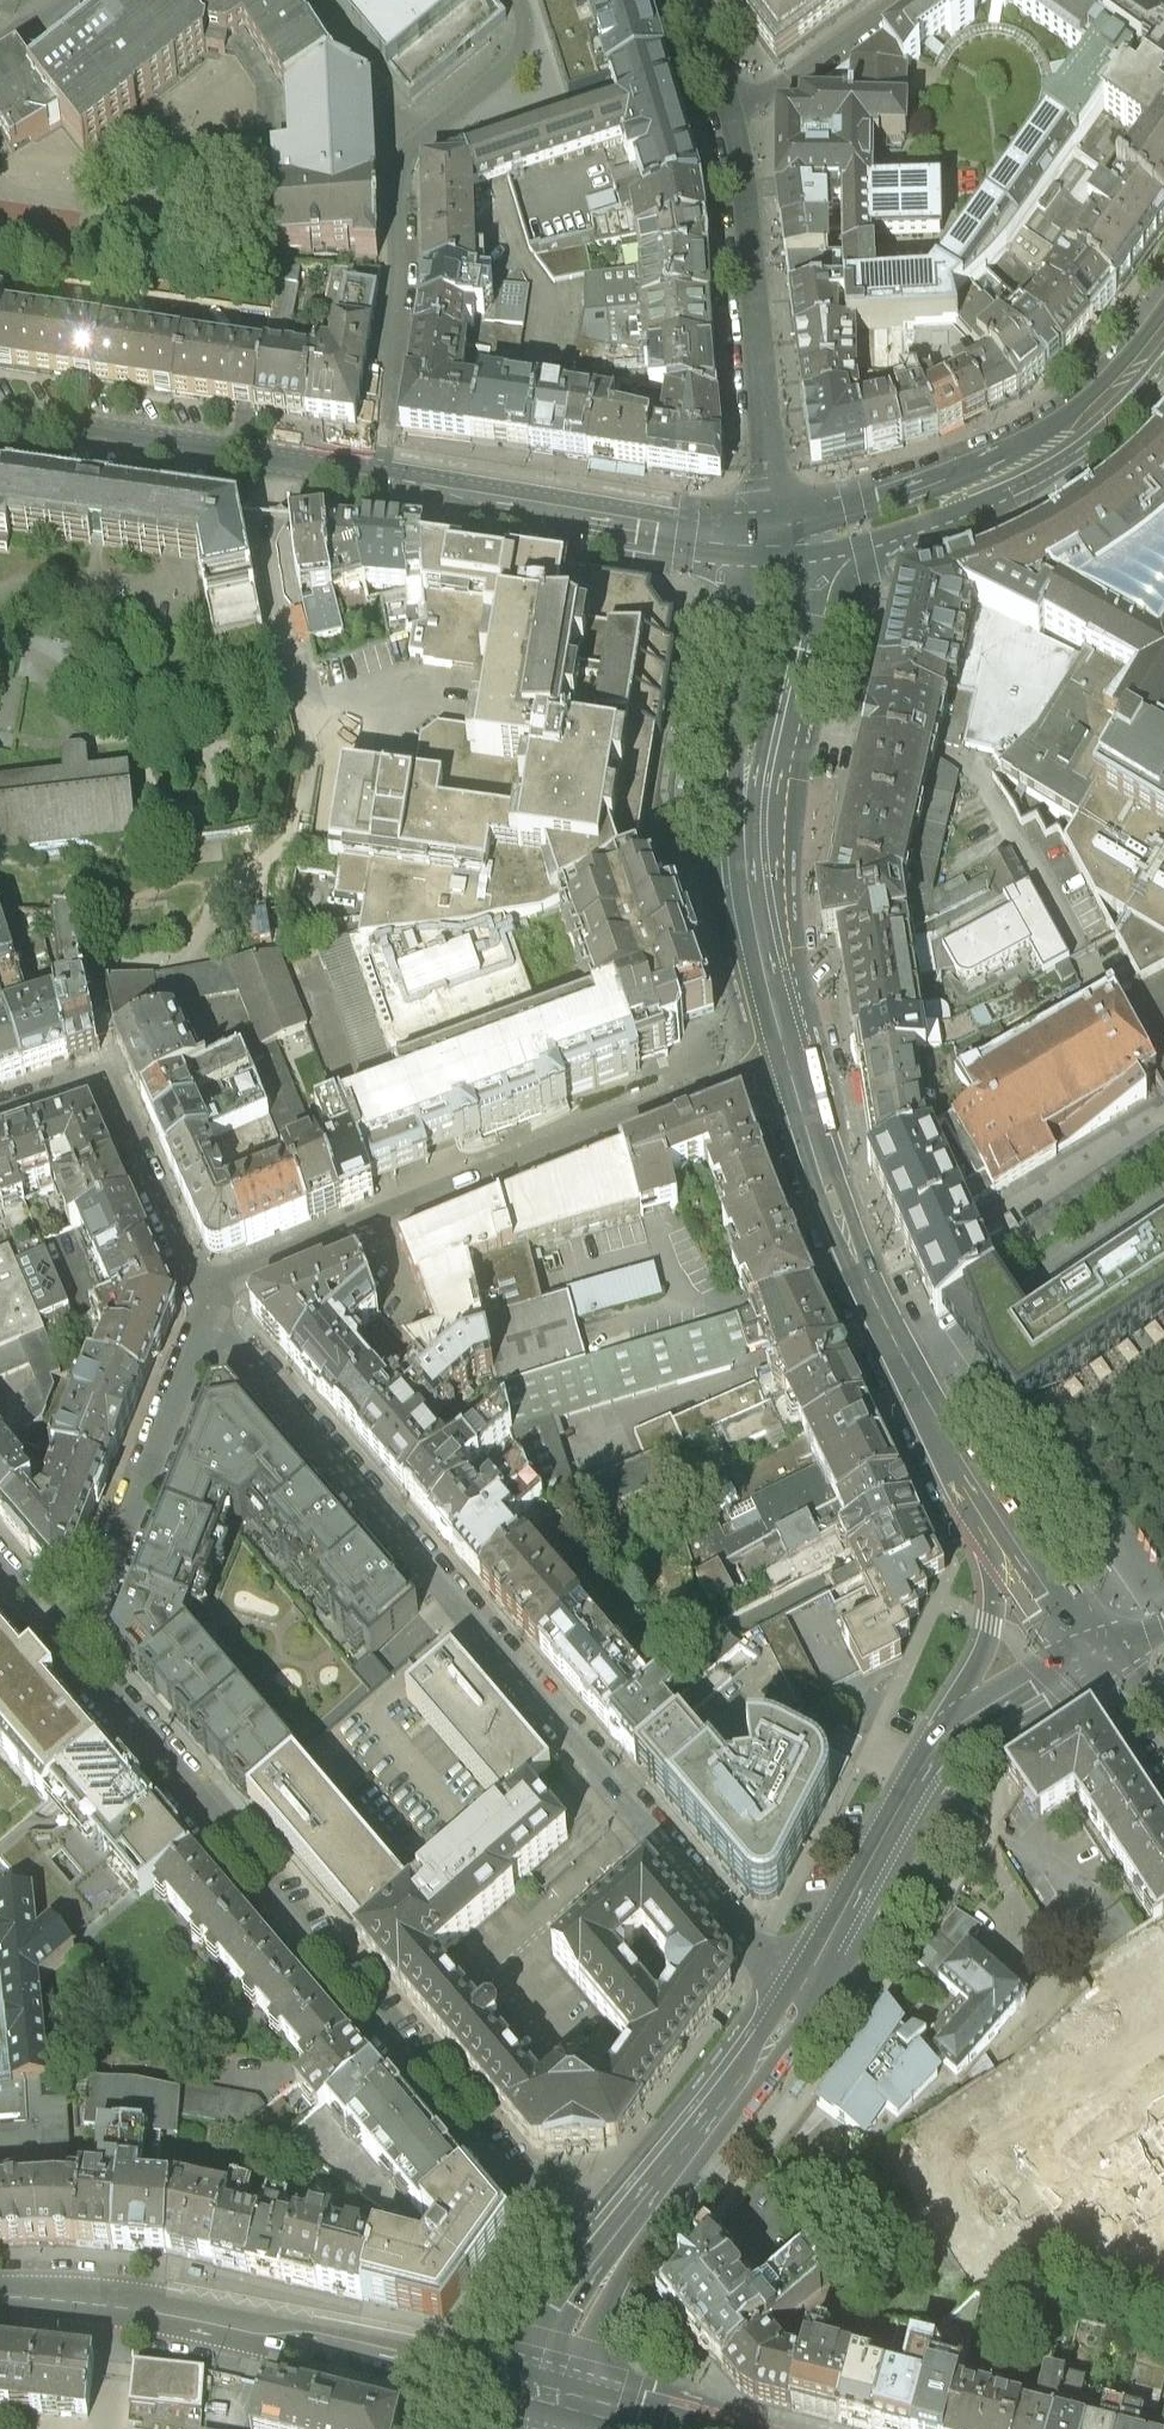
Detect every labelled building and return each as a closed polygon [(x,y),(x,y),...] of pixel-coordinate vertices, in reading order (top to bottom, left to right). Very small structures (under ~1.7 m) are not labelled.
[(127,10),(126,9),(99,31),(98,29),(34,79),(18,57),(0,68),(0,133),(13,154),(62,125),(83,152),(138,110),(137,108),(148,99),(149,100),(179,76),(178,76),(207,54),(226,57),(228,46),(236,41),(238,43),(240,41),(239,40),(245,35),(286,100),(272,110),(277,192),(276,192),(276,197),(279,251),(281,254),(308,252),(308,255),(311,255),(311,252),(346,250),(346,253),(349,253),(348,250),(356,250),(356,260),(378,261),(377,248),(379,248),(370,93),(331,74),(332,73),(311,41),(310,42),(303,28),(284,0),(140,0),(127,10)] [(331,5),(410,102),(506,22),(488,0),(337,0),(331,5)] [(583,0),(540,0),(549,32),(558,59),(600,46),(593,25),(583,0)] [(663,66),(653,36),(643,4),(642,0),(583,0),(593,25),(600,46),(558,59),(570,97),(600,87),(592,59),(603,56),(611,82),(663,66)] [(854,0),(739,0),(732,5),(769,55),(777,66),(859,6),(854,0)] [(1140,69),(1044,0),(948,0),(905,31),(885,46),(801,106),(801,118),(777,118),(777,160),(778,197),(843,196),(843,214),(845,264),(846,301),(849,338),(856,338),(903,336),(957,333),(951,311),(970,295),(985,280),(1007,256),(1022,234),(1076,159),(1134,78),(1140,69)] [(1146,26),(1111,0),(1044,0),(1140,69),(1134,78),(1163,101),(1163,18),(1146,26)] [(931,45),(922,51),(938,63),(935,70),(946,75),(948,71),(950,66),(953,62),(957,58),(961,54),(965,52),(970,49),(975,47),(981,45),(988,44),(995,44),(1001,44),(1008,46),(1014,49),(1019,52),(1024,56),(1029,60),(1032,64),(1035,69),(1037,73),(1039,77),(1040,81),(1041,85),(1041,89),(1042,94),(1041,99),(1041,104),(1040,108),(1038,112),(1036,116),(1034,120),(1032,124),(1008,158),(986,190),(964,222),(944,251),(919,285),(929,292),(930,291),(932,293),(937,285),(935,284),(978,221),(982,224),(986,218),(982,216),(1034,141),(1039,144),(1047,132),(1044,130),(1043,129),(1047,122),(1050,114),(1052,106),(1054,97),(1054,89),(1052,81),(1090,76),(1094,70),(1088,66),(1049,72),(1047,66),(1044,60),(1039,52),(1030,45),(1021,39),(1013,35),(1005,33),(999,32),(1001,9),(992,3),(990,32),(981,33),(972,35),(964,38),(955,44),(949,49),(944,55),(931,45)] [(616,97),(620,110),(670,95),(667,81),(663,66),(611,82),(616,97)] [(1134,78),(1076,159),(1163,220),(1163,101),(1134,78)] [(630,171),(631,171),(634,182),(640,180),(648,205),(699,189),(689,157),(670,95),(620,110),(619,111),(629,143),(624,145),(627,155),(626,156),(630,171)] [(624,145),(629,143),(619,111),(525,141),(499,149),(509,181),(534,173),(624,145)] [(880,150),(880,156),(901,157),(902,148),(902,145),(880,144),(880,150)] [(499,149),(490,152),(465,160),(469,171),(472,172),(473,192),(500,184),(509,181),(499,149)] [(1163,233),(1163,220),(1076,159),(1022,234),(1066,264),(1117,300),(1141,265),(1163,233)] [(425,226),(427,280),(475,283),(473,192),(472,172),(469,171),(425,173),(425,226)] [(611,177),(622,213),(634,209),(648,205),(640,180),(634,182),(631,171),(630,171),(611,177)] [(634,209),(639,240),(705,227),(702,208),(699,189),(648,205),(634,209)] [(781,215),(783,233),(829,233),(828,214),(843,214),(843,196),(778,197),(781,215)] [(613,197),(586,205),(590,219),(618,211),(613,197)] [(637,240),(639,240),(634,209),(622,213),(592,222),(595,238),(539,252),(538,249),(530,251),(536,260),(637,240)] [(637,240),(642,272),(708,263),(706,246),(705,227),(639,240),(637,240)] [(785,249),(787,264),(829,264),(829,233),(783,233),(785,249)] [(642,272),(641,272),(644,311),(711,306),(708,263),(642,272)] [(829,264),(787,264),(790,284),(791,300),(846,301),(845,264),(829,264)] [(1117,300),(1066,264),(1045,290),(1050,295),(1091,332),(1104,316),(1117,300)] [(585,279),(585,316),(644,311),(641,272),(621,273),(585,279)] [(347,273),(336,329),(371,334),(381,275),(347,273)] [(424,296),(421,313),(475,317),(477,303),(490,306),(492,284),(475,283),(427,280),(424,296)] [(1026,320),(985,280),(970,295),(1003,332),(1046,379),(1056,369),(1065,362),(1026,320)] [(264,358),(255,409),(283,414),(304,417),(314,361),(307,360),(276,355),(279,336),(289,338),(298,289),(277,285),(272,316),(264,358)] [(1003,332),(970,295),(951,311),(957,333),(980,361),(987,356),(1019,400),(1035,388),(1040,383),(1046,379),(1003,332)] [(1091,332),(1050,295),(1026,320),(1065,362),(1079,346),(1091,332)] [(797,343),(849,338),(846,301),(791,300),(794,321),(797,343)] [(647,355),(714,350),(713,331),(711,306),(644,311),(647,355)] [(647,355),(644,311),(585,316),(579,345),(639,355),(647,355)] [(420,325),(417,339),(462,346),(465,329),(473,330),(475,317),(421,313),(420,325)] [(105,334),(2,318),(0,331),(0,370),(41,376),(96,385),(105,334)] [(494,328),(490,353),(519,360),(524,333),(494,328)] [(314,361),(304,417),(331,422),(355,425),(371,334),(336,329),(331,353),(316,352),(314,361)] [(1005,407),(1019,400),(987,356),(980,361),(957,333),(903,336),(904,366),(904,383),(916,384),(934,385),(941,381),(962,371),(988,415),(1005,407)] [(176,397),(185,346),(105,334),(96,385),(136,391),(176,397)] [(799,363),(802,384),(857,381),(856,338),(849,338),(797,343),(799,363)] [(472,443),(481,399),(460,396),(467,347),(462,346),(417,339),(406,406),(402,432),(445,439),(472,443)] [(311,340),(307,360),(314,361),(316,352),(319,341),(311,340)] [(574,374),(619,384),(637,388),(650,391),(647,355),(639,355),(579,345),(574,374)] [(185,346),(176,397),(217,403),(255,409),(264,358),(185,346)] [(717,381),(714,350),(647,355),(650,391),(718,404),(717,381)] [(484,383),(514,389),(519,360),(490,353),(484,383)] [(962,371),(941,381),(964,427),(976,421),(988,415),(962,371)] [(569,397),(585,399),(598,401),(616,404),(619,384),(574,374),(569,397)] [(804,400),(805,409),(857,405),(857,399),(858,399),(857,381),(802,384),(803,388),(804,400)] [(884,383),(857,381),(858,399),(857,399),(857,405),(889,403),(884,383)] [(934,385),(916,384),(939,439),(943,437),(946,435),(964,427),(941,381),(934,385)] [(904,383),(884,383),(889,403),(903,448),(921,443),(934,440),(939,439),(916,384),(904,383)] [(651,438),(722,450),(720,426),(718,404),(650,391),(637,388),(631,423),(637,425),(636,434),(651,438)] [(531,453),(539,401),(527,399),(528,396),(483,389),(481,399),(472,443),(501,448),(531,453)] [(589,462),(597,407),(598,401),(585,399),(584,405),(551,400),(550,403),(539,401),(531,453),(559,457),(589,462)] [(889,403),(857,405),(869,456),(873,455),(886,452),(903,448),(889,403)] [(869,456),(857,405),(805,409),(806,417),(811,455),(813,470),(851,461),(869,456)] [(597,407),(589,462),(617,466),(647,471),(651,438),(636,434),(612,429),(615,410),(597,407)] [(651,438),(647,471),(709,482),(715,476),(721,472),(722,450),(651,438)] [(1157,446),(1145,461),(1128,477),(1091,507),(1147,558),(1163,542),(1163,439),(1157,446)] [(6,479),(0,523),(0,551),(8,552),(11,534),(92,546),(93,539),(106,541),(105,548),(162,557),(163,549),(173,551),(198,555),(205,589),(216,643),(264,633),(252,578),(239,512),(178,503),(133,496),(63,485),(6,479)] [(1043,517),(1051,531),(1071,519),(1091,507),(1083,493),(1043,517)] [(1147,558),(1091,507),(1071,519),(1051,531),(1080,568),(1048,585),(1079,606),(1147,558)] [(308,520),(291,519),(298,576),(301,593),(312,643),(343,637),(330,585),(328,575),(325,522),(308,520)] [(343,524),(325,522),(328,575),(330,585),(364,587),(358,562),(358,526),(343,524)] [(358,562),(364,587),(406,591),(406,585),(404,561),(407,531),(383,528),(358,526),(358,562)] [(416,532),(407,531),(404,561),(406,585),(406,591),(406,595),(380,601),(388,645),(414,637),(427,633),(423,584),(423,555),(423,533),(416,532)] [(949,589),(966,606),(1048,585),(1080,568),(1051,531),(1013,550),(976,568),(974,564),(959,569),(945,573),(946,578),(949,589)] [(1079,606),(1102,620),(1142,641),(1163,654),(1163,653),(1163,542),(1147,558),(1079,606)] [(424,671),(487,681),(495,628),(581,641),(643,649),(628,735),(656,740),(659,726),(675,622),(663,620),(650,603),(652,592),(590,581),(545,574),(508,568),(507,571),(481,567),(463,564),(464,561),(423,555),(423,584),(427,633),(414,637),(410,662),(425,664),(424,671)] [(883,663),(880,677),(976,699),(970,723),(1036,737),(1091,658),(1045,632),(1040,642),(966,606),(949,589),(946,578),(931,581),(914,584),(900,586),(883,663)] [(1045,632),(1091,658),(1102,620),(1079,606),(1048,585),(966,606),(1040,642),(1045,632)] [(1097,791),(1128,735),(1114,727),(1163,654),(1142,641),(1102,620),(1091,658),(1036,737),(1000,775),(1023,789),(1078,821),(1079,822),(1097,791)] [(438,820),(495,830),(528,835),(543,749),(562,752),(581,641),(495,628),(487,681),(481,715),(477,740),(439,735),(423,747),(416,790),(443,796),(438,820)] [(637,853),(656,740),(628,735),(643,649),(581,641),(562,752),(543,749),(528,835),(495,830),(480,929),(499,925),(540,921),(561,909),(601,892),(621,875),(640,861),(637,853)] [(1163,654),(1114,727),(1128,735),(1156,749),(1160,742),(1163,736),(1163,654)] [(858,659),(849,657),(847,666),(856,668),(858,659)] [(877,692),(873,709),(969,727),(970,723),(976,699),(880,677),(877,692)] [(870,724),(867,738),(865,748),(935,761),(936,754),(938,747),(964,752),(969,727),(873,709),(870,724)] [(1097,791),(1119,805),(1157,827),(1163,815),(1163,744),(1160,742),(1156,749),(1128,735),(1097,791)] [(861,764),(859,776),(955,799),(961,776),(935,761),(865,748),(861,764)] [(0,793),(0,860),(74,852),(134,846),(127,780),(87,784),(84,755),(80,752),(68,753),(63,757),(66,785),(0,793)] [(856,793),(852,810),(947,831),(955,799),(859,776),(856,793)] [(467,933),(480,929),(495,830),(438,820),(443,796),(416,790),(400,788),(367,782),(345,778),(330,863),(371,870),(360,942),(467,933)] [(1157,827),(1119,805),(1097,791),(1079,822),(1078,821),(1064,843),(1139,983),(1163,969),(1163,815),(1157,827)] [(847,829),(844,843),(939,864),(947,831),(852,810),(847,829)] [(840,860),(837,877),(906,890),(930,897),(939,864),(844,843),(840,860)] [(839,938),(842,954),(936,939),(1030,887),(1012,853),(930,897),(906,890),(837,877),(832,895),(819,897),(822,917),(825,940),(839,938)] [(658,910),(640,861),(621,875),(601,892),(561,909),(540,921),(499,925),(480,929),(467,933),(360,942),(350,944),(401,1092),(491,1064),(600,1026),(594,1011),(616,1003),(699,973),(676,904),(666,907),(658,910)] [(1030,887),(936,939),(955,973),(963,988),(1030,953),(1042,977),(1069,962),(1040,907),(1030,887)] [(57,1002),(55,1002),(67,1060),(90,1052),(96,1050),(83,988),(71,914),(54,914),(65,982),(69,983),(70,989),(54,992),(57,1002)] [(24,1074),(67,1060),(55,1002),(18,1014),(16,1008),(26,1005),(0,925),(0,1002),(24,1074)] [(851,1010),(856,1041),(922,1030),(949,1025),(946,1006),(919,1009),(914,979),(955,973),(936,939),(842,954),(851,1010)] [(277,957),(227,964),(238,991),(262,1048),(306,1028),(277,957)] [(227,964),(104,984),(118,1047),(142,1101),(184,1082),(198,1076),(184,1044),(173,1023),(160,1027),(156,1004),(238,991),(227,964)] [(712,1010),(699,973),(616,1003),(638,1066),(667,1056),(664,1047),(679,1042),(683,1033),(679,1022),(712,1010)] [(904,1242),(964,1211),(1120,1116),(1148,1099),(1140,1085),(1156,1074),(1112,998),(1012,1053),(979,1070),(957,1080),(978,1112),(923,1145),(874,1162),(869,1163),(892,1215),(904,1242)] [(24,1074),(0,1002),(0,1082),(24,1074)] [(600,1026),(491,1064),(512,1127),(567,1108),(564,1099),(640,1072),(638,1066),(616,1003),(594,1011),(600,1026)] [(922,1030),(856,1041),(858,1055),(860,1070),(954,1052),(980,1039),(969,1017),(949,1025),(922,1030)] [(872,1151),(874,1162),(923,1145),(978,1112),(957,1080),(979,1070),(1012,1053),(999,1029),(980,1039),(954,1052),(860,1070),(862,1082),(867,1116),(869,1127),(872,1151)] [(184,1082),(197,1113),(254,1088),(242,1057),(198,1076),(184,1082)] [(426,1157),(512,1127),(491,1064),(401,1092),(361,1107),(340,1114),(369,1186),(389,1179),(429,1166),(426,1157)] [(184,1082),(142,1101),(155,1131),(197,1113),(184,1082)] [(254,1088),(197,1113),(210,1143),(267,1119),(254,1088)] [(369,1186),(340,1114),(335,1101),(316,1107),(333,1153),(321,1158),(341,1208),(372,1196),(369,1186)] [(88,1109),(32,1128),(48,1175),(72,1167),(77,1179),(113,1165),(88,1109)] [(726,1215),(729,1227),(776,1208),(759,1160),(742,1109),(698,1126),(712,1161),(716,1173),(710,1175),(717,1195),(723,1193),(730,1214),(726,1215)] [(155,1131),(168,1161),(206,1145),(210,1143),(197,1113),(155,1131)] [(712,1161),(698,1126),(684,1131),(624,1155),(641,1219),(679,1209),(670,1177),(712,1161)] [(32,1128),(2,1138),(20,1190),(38,1185),(40,1194),(53,1189),(48,1175),(32,1128)] [(1018,1230),(1025,1241),(1030,1238),(1038,1250),(1052,1243),(1115,1200),(1163,1167),(1163,1133),(1018,1230)] [(0,1139),(0,1209),(23,1201),(20,1190),(2,1138),(0,1139)] [(168,1161),(183,1195),(220,1179),(206,1145),(168,1161)] [(282,1159),(287,1171),(307,1221),(341,1208),(321,1158),(316,1146),(282,1159)] [(500,1386),(586,1361),(575,1324),(663,1299),(655,1270),(567,1293),(568,1297),(542,1304),(529,1250),(641,1220),(641,1219),(624,1155),(498,1204),(399,1242),(415,1287),(418,1286),(432,1324),(436,1335),(403,1346),(417,1363),(430,1378),(460,1354),(487,1346),(493,1373),(496,1386),(500,1386)] [(77,1179),(56,1188),(71,1227),(79,1224),(130,1203),(113,1165),(77,1179)] [(307,1221),(287,1171),(226,1195),(246,1245),(307,1221)] [(246,1245),(226,1195),(220,1179),(183,1195),(203,1243),(226,1252),(246,1245)] [(130,1203),(79,1224),(116,1306),(166,1286),(130,1203)] [(776,1208),(729,1227),(724,1228),(732,1247),(735,1246),(744,1268),(734,1273),(742,1293),(748,1290),(753,1300),(758,1311),(812,1293),(805,1277),(792,1247),(776,1208)] [(964,1211),(904,1242),(910,1256),(923,1286),(936,1315),(940,1312),(963,1299),(994,1279),(1038,1250),(1030,1238),(1025,1241),(1018,1230),(1009,1218),(977,1239),(970,1226),(964,1211)] [(40,1240),(8,1252),(43,1334),(44,1333),(45,1334),(73,1323),(40,1240)] [(1029,1332),(1010,1302),(1002,1291),(994,1279),(963,1299),(940,1312),(957,1336),(992,1380),(1017,1413),(1056,1387),(1163,1314),(1163,1241),(1029,1332)] [(19,1344),(43,1334),(8,1252),(0,1256),(0,1351),(19,1344)] [(371,1297),(356,1259),(257,1299),(253,1313),(294,1362),(335,1328),(329,1311),(346,1304),(351,1313),(371,1297)] [(103,1345),(94,1366),(144,1385),(159,1347),(175,1309),(166,1286),(116,1306),(95,1314),(103,1345)] [(769,1409),(849,1374),(838,1350),(839,1349),(836,1342),(831,1331),(812,1293),(758,1311),(756,1311),(757,1312),(767,1344),(774,1364),(776,1371),(756,1377),(759,1385),(769,1409)] [(294,1362),(337,1412),(374,1381),(358,1363),(358,1355),(352,1349),(345,1349),(345,1348),(346,1341),(363,1328),(364,1330),(379,1317),(371,1297),(351,1313),(335,1328),(294,1362)] [(586,1361),(500,1386),(505,1408),(511,1431),(513,1438),(522,1466),(530,1488),(542,1503),(545,1503),(573,1491),(552,1421),(731,1370),(734,1365),(744,1363),(746,1359),(745,1352),(767,1344),(757,1312),(586,1361)] [(394,1325),(400,1343),(430,1334),(423,1315),(394,1325)] [(43,1334),(19,1344),(28,1367),(35,1384),(44,1406),(46,1409),(54,1389),(50,1380),(59,1376),(45,1334),(44,1333),(43,1334)] [(28,1367),(19,1344),(0,1351),(0,1378),(28,1367)] [(460,1354),(430,1378),(432,1381),(402,1406),(414,1418),(429,1406),(435,1413),(456,1395),(459,1399),(473,1387),(470,1383),(478,1377),(493,1373),(487,1346),(460,1354)] [(337,1412),(361,1441),(402,1406),(432,1381),(430,1378),(417,1363),(388,1389),(387,1387),(382,1387),(381,1388),(374,1381),(337,1412)] [(53,1453),(60,1457),(107,1476),(126,1431),(144,1385),(94,1366),(88,1364),(53,1453)] [(772,1451),(803,1433),(865,1403),(849,1374),(769,1409),(722,1429),(731,1448),(765,1434),(772,1451)] [(35,1384),(25,1393),(30,1404),(26,1409),(35,1417),(44,1406),(35,1384)] [(722,1429),(769,1409),(759,1385),(673,1421),(683,1445),(722,1429)] [(213,1394),(163,1517),(221,1540),(231,1516),(241,1521),(251,1513),(270,1536),(318,1497),(229,1392),(213,1394)] [(875,1426),(865,1403),(803,1433),(820,1467),(839,1504),(840,1505),(901,1477),(875,1426)] [(414,1418),(402,1406),(361,1441),(406,1494),(448,1458),(414,1418)] [(505,1408),(448,1458),(406,1494),(431,1523),(469,1490),(454,1473),(464,1465),(469,1471),(480,1462),(478,1460),(511,1431),(505,1408)] [(683,1445),(673,1421),(672,1417),(635,1432),(647,1461),(656,1457),(683,1445)] [(14,1500),(19,1500),(22,1497),(33,1489),(23,1478),(27,1474),(5,1450),(0,1454),(0,1512),(14,1500)] [(98,1499),(107,1476),(60,1457),(49,1487),(51,1488),(45,1501),(51,1505),(90,1521),(98,1499)] [(656,1457),(647,1461),(584,1487),(598,1513),(642,1492),(665,1483),(656,1457)] [(431,1523),(455,1552),(530,1488),(522,1466),(493,1492),(492,1490),(484,1497),(483,1499),(483,1504),(485,1506),(484,1507),(469,1490),(431,1523)] [(839,1504),(820,1467),(752,1501),(771,1540),(777,1536),(808,1520),(839,1504)] [(901,1477),(840,1505),(848,1524),(834,1531),(837,1537),(839,1536),(850,1531),(913,1505),(907,1489),(901,1477)] [(717,1512),(743,1498),(733,1480),(707,1494),(717,1512)] [(482,1582),(522,1549),(508,1533),(542,1503),(530,1488),(455,1552),(482,1582)] [(680,1531),(684,1542),(697,1580),(719,1568),(771,1540),(752,1501),(727,1513),(733,1523),(720,1529),(700,1491),(673,1507),(680,1531)] [(90,1521),(51,1505),(45,1501),(35,1511),(22,1497),(19,1500),(14,1500),(0,1512),(0,1516),(55,1579),(70,1579),(80,1549),(84,1542),(90,1521)] [(371,1559),(318,1497),(270,1536),(283,1551),(278,1555),(297,1578),(302,1574),(323,1599),(371,1559)] [(851,1554),(922,1524),(918,1515),(913,1505),(850,1531),(839,1536),(837,1537),(791,1561),(766,1576),(777,1596),(822,1573),(836,1566),(834,1562),(849,1555),(851,1554)] [(163,1517),(134,1590),(191,1614),(201,1590),(206,1592),(217,1565),(212,1563),(221,1540),(163,1517)] [(539,1651),(579,1618),(582,1616),(529,1554),(534,1550),(545,1554),(570,1533),(557,1518),(522,1549),(482,1582),(539,1651)] [(808,1520),(777,1536),(791,1561),(837,1537),(834,1531),(827,1518),(811,1526),(808,1520)] [(868,1590),(936,1556),(928,1540),(922,1524),(851,1554),(856,1567),(830,1580),(837,1592),(863,1579),(868,1590)] [(664,1556),(684,1542),(680,1531),(658,1544),(664,1556)] [(842,1637),(862,1675),(900,1656),(894,1644),(909,1636),(903,1624),(918,1616),(911,1604),(926,1596),(920,1584),(943,1573),(939,1564),(936,1556),(868,1590),(865,1592),(878,1618),(842,1637)] [(418,1615),(371,1559),(323,1599),(335,1612),(330,1616),(349,1639),(354,1635),(370,1654),(371,1655),(372,1654),(418,1615)] [(733,1595),(719,1568),(697,1580),(712,1608),(733,1595)] [(114,1642),(150,1683),(197,1643),(185,1629),(191,1614),(134,1590),(114,1642)] [(539,1651),(610,1734),(649,1701),(622,1668),(619,1671),(612,1662),(614,1659),(579,1618),(539,1651)] [(800,1707),(824,1695),(785,1619),(783,1620),(760,1632),(771,1654),(797,1706),(800,1707)] [(103,1749),(51,1687),(55,1683),(44,1670),(33,1657),(29,1661),(0,1627),(0,1747),(44,1799),(52,1792),(103,1749)] [(674,1708),(718,1671),(740,1653),(732,1646),(726,1636),(661,1691),(649,1701),(610,1734),(636,1765),(677,1731),(664,1716),(674,1708)] [(150,1683),(195,1737),(242,1697),(224,1675),(228,1671),(209,1649),(205,1652),(197,1643),(150,1683)] [(371,1655),(370,1654),(351,1669),(371,1692),(390,1676),(381,1665),(372,1654),(371,1655)] [(528,1795),(559,1769),(545,1753),(537,1759),(453,1659),(407,1698),(506,1814),(528,1795)] [(195,1737),(248,1799),(294,1760),(300,1755),(261,1710),(257,1714),(242,1697),(195,1737)] [(1087,1814),(1135,1782),(1109,1742),(1092,1716),(1009,1773),(1023,1794),(1040,1817),(1077,1793),(1075,1791),(1080,1788),(1087,1799),(1080,1803),(1084,1809),(1087,1814)] [(758,1905),(766,1906),(775,1903),(780,1898),(831,1801),(830,1785),(825,1775),(818,1768),(788,1752),(781,1750),(774,1747),(763,1745),(749,1745),(753,1778),(736,1780),(737,1785),(730,1785),(690,1738),(681,1728),(677,1731),(636,1765),(645,1776),(752,1901),(758,1905)] [(157,1883),(192,1853),(150,1804),(117,1766),(103,1749),(52,1792),(67,1809),(73,1817),(132,1886),(141,1897),(157,1883)] [(257,1810),(253,1814),(338,1917),(345,1912),(362,1935),(409,1896),(294,1760),(248,1799),(257,1810)] [(1087,1814),(1118,1858),(1163,1827),(1163,1826),(1150,1805),(1135,1782),(1087,1814)] [(471,1844),(511,1889),(568,1841),(544,1814),(528,1795),(506,1814),(471,1844)] [(36,1939),(52,1925),(66,1942),(132,1886),(73,1817),(58,1830),(53,1833),(48,1834),(42,1833),(37,1833),(31,1833),(27,1836),(0,1859),(0,1860),(16,1878),(20,1874),(36,1893),(32,1896),(36,1939)] [(1118,1858),(1137,1887),(1133,1890),(1154,1921),(1163,1915),(1163,1827),(1118,1858)] [(511,1889),(471,1844),(409,1896),(362,1935),(358,1939),(366,1948),(401,1990),(434,1962),(515,1894),(511,1889)] [(207,1949),(244,1918),(192,1853),(157,1883),(207,1949)] [(604,2151),(604,2146),(616,2146),(732,1988),(732,1980),(732,1973),(648,1874),(553,1955),(633,2049),(606,2086),(592,2076),(591,2075),(590,2074),(589,2074),(588,2074),(587,2073),(586,2073),(584,2073),(583,2073),(564,2073),(563,2073),(561,2074),(560,2074),(558,2075),(557,2076),(556,2076),(554,2077),(541,2088),(494,2032),(498,2029),(499,2026),(500,2024),(500,2022),(499,2020),(498,2018),(497,2016),(495,2015),(493,2014),(491,2014),(488,2014),(486,2015),(482,2018),(434,1962),(401,1990),(536,2149),(547,2148),(547,2153),(577,2152),(604,2151)] [(32,1895),(0,1899),(0,1941),(5,1989),(14,2086),(19,2086),(38,2083),(49,2082),(40,1982),(36,1939),(32,1896),(32,1895)] [(1120,1906),(1061,1945),(1078,1971),(1137,1932),(1120,1906)] [(956,1912),(938,1934),(961,1954),(968,1946),(983,1929),(956,1912)] [(259,2009),(295,1979),(244,1918),(207,1949),(259,2009)] [(52,1925),(36,1939),(40,1982),(75,1953),(66,1942),(52,1925)] [(938,1934),(934,1931),(915,1958),(939,1979),(961,1954),(938,1934)] [(1025,1994),(968,1946),(961,1954),(939,1979),(960,1998),(927,2036),(912,2029),(905,2037),(900,2033),(901,2031),(884,2004),(855,2045),(815,2100),(864,2136),(885,2107),(897,2115),(937,2074),(931,2067),(940,2058),(956,2072),(1025,1994)] [(295,1979),(259,2009),(314,2074),(351,2044),(295,1979)] [(318,2117),(327,2108),(371,2070),(351,2044),(314,2074),(297,2089),(318,2117)] [(997,2071),(986,2054),(970,2072),(978,2084),(997,2071)] [(327,2108),(378,2167),(420,2128),(371,2070),(327,2108)] [(264,2102),(92,2081),(87,2129),(176,2136),(181,2119),(246,2123),(264,2102)] [(59,2189),(63,2189),(67,2142),(66,2101),(40,2103),(38,2083),(19,2086),(22,2117),(22,2127),(23,2136),(0,2137),(0,2193),(59,2189)] [(22,2117),(19,2086),(14,2086),(0,2088),(0,2118),(22,2117)] [(23,2136),(22,2127),(0,2128),(0,2137),(23,2136)] [(420,2128),(378,2167),(425,2223),(468,2184),(420,2128)] [(81,2181),(80,2191),(76,2246),(114,2250),(126,2133),(101,2131),(97,2187),(81,2181)] [(126,2133),(114,2250),(168,2255),(175,2188),(143,2185),(148,2135),(126,2133)] [(1087,2190),(1135,2265),(1163,2246),(1163,2144),(1163,2142),(1087,2190)] [(374,2253),(363,2301),(444,2326),(509,2232),(468,2184),(425,2223),(438,2240),(425,2255),(377,2244),(374,2253)] [(234,2185),(231,2196),(215,2263),(251,2275),(264,2218),(247,2213),(253,2192),(234,2185)] [(175,2188),(168,2255),(215,2263),(231,2196),(175,2188)] [(59,2189),(0,2193),(0,2247),(63,2245),(76,2246),(80,2191),(63,2189),(59,2189)] [(264,2218),(251,2275),(285,2283),(298,2224),(283,2221),(287,2203),(268,2198),(264,2218)] [(298,2224),(285,2283),(320,2291),(331,2243),(335,2224),(301,2216),(298,2224)] [(331,2243),(320,2291),(363,2301),(374,2253),(362,2251),(366,2231),(346,2226),(341,2245),(331,2243)] [(690,2332),(740,2291),(740,2284),(729,2270),(734,2266),(730,2260),(720,2253),(723,2249),(706,2235),(696,2248),(700,2251),(687,2267),(680,2268),(681,2275),(671,2288),(666,2284),(656,2297),(668,2309),(670,2308),(688,2329),(690,2332)] [(759,2296),(783,2323),(821,2290),(817,2285),(824,2280),(805,2258),(765,2291),(759,2296)] [(783,2323),(759,2296),(748,2283),(740,2291),(690,2332),(704,2348),(713,2359),(713,2358),(725,2372),(768,2335),(783,2323)] [(935,2349),(936,2350),(916,2428),(948,2428),(962,2375),(967,2357),(954,2354),(959,2335),(940,2330),(935,2349)] [(809,2341),(803,2365),(791,2410),(838,2422),(853,2364),(823,2356),(828,2333),(820,2331),(809,2341)] [(786,2357),(768,2335),(725,2372),(724,2372),(747,2399),(791,2410),(803,2365),(786,2360),(786,2357)] [(1142,2338),(1125,2405),(1157,2413),(1163,2384),(1163,2344),(1142,2338)] [(885,2380),(873,2428),(916,2428),(936,2350),(935,2349),(913,2344),(905,2378),(897,2383),(885,2380)] [(0,2348),(0,2406),(35,2410),(39,2353),(0,2348)] [(853,2364),(838,2422),(866,2428),(873,2428),(885,2380),(870,2376),(872,2369),(863,2367),(867,2353),(856,2350),(853,2364)] [(97,2361),(39,2353),(35,2410),(90,2416),(97,2361)] [(133,2406),(208,2414),(213,2371),(173,2367),(137,2363),(133,2406)] [(1085,2373),(1067,2368),(1065,2379),(1083,2383),(1085,2373)] [(1023,2410),(1018,2428),(1052,2428),(1065,2379),(1047,2374),(1039,2405),(1025,2402),(1023,2410)] [(962,2375),(948,2428),(1018,2428),(1023,2410),(991,2402),(996,2383),(962,2375)] [(1065,2379),(1052,2428),(1087,2428),(1089,2418),(1075,2414),(1083,2383),(1065,2379)] [(269,2384),(256,2428),(399,2428),(402,2418),(269,2384)] [(1105,2408),(1100,2428),(1120,2428),(1124,2413),(1105,2408)] [(1124,2413),(1120,2428),(1140,2428),(1142,2418),(1124,2413)]
